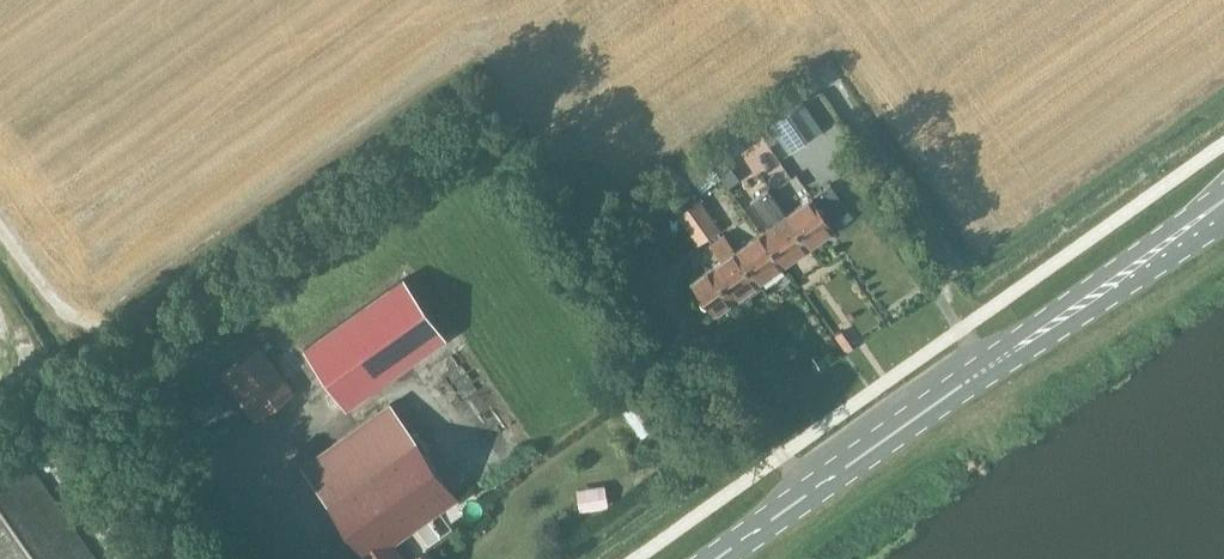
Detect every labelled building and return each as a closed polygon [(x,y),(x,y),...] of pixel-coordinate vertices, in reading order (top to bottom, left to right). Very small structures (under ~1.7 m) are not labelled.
[(822,130),(802,101),(768,125),(778,139),(788,154),(822,130)] [(764,140),(768,145),(778,139),(768,125),(762,129),(761,135),(764,140)] [(703,152),(714,168),(746,146),(734,129),(702,151),(703,152)] [(683,166),(701,191),(720,177),(714,168),(703,152),(683,166)] [(784,214),(807,246),(833,228),(851,215),(829,183),(785,214),(784,214)] [(807,246),(784,214),(785,214),(767,189),(750,201),(768,226),(759,232),(782,264),(807,246)] [(719,228),(697,199),(675,215),(697,245),(719,228)] [(759,232),(735,250),(734,250),(756,282),(782,264),(759,232)] [(734,250),(735,250),(723,233),(708,243),(719,260),(689,281),(712,313),(730,300),(756,282),(734,250)] [(345,408),(446,337),(403,276),(303,348),(345,408)] [(637,332),(624,341),(635,357),(648,349),(637,332)] [(847,339),(840,344),(846,352),(853,347),(847,339)] [(253,423),(295,393),(259,344),(218,373),(253,423)] [(302,465),(367,558),(403,558),(392,544),(456,499),(389,404),(302,465)] [(507,432),(519,425),(509,408),(498,414),(507,432)] [(28,459),(0,478),(0,558),(96,558),(28,459)]
